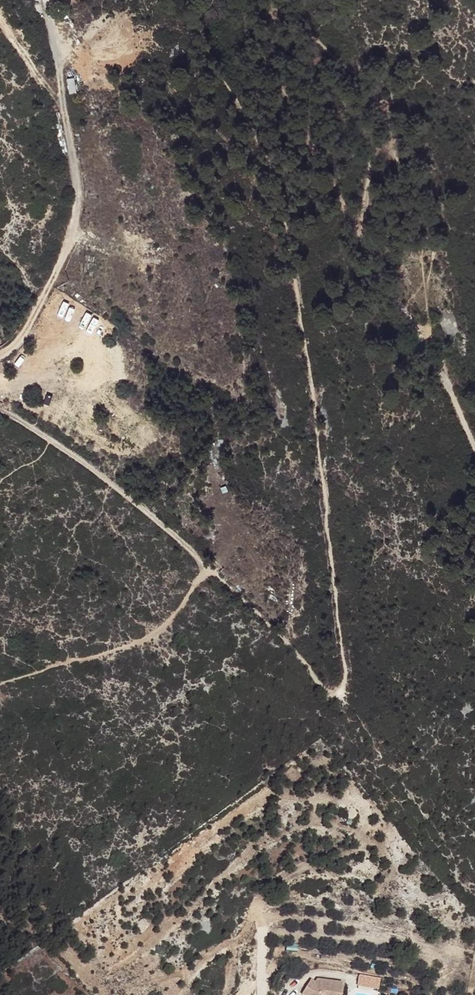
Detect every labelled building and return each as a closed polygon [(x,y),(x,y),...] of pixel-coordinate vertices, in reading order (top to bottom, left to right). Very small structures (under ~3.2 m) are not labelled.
[(358,984),(379,989),(381,978),(360,973),(358,984)] [(343,980),(318,977),(316,981),(311,978),(305,989),(309,992),(308,994),(341,994),(343,980)]
